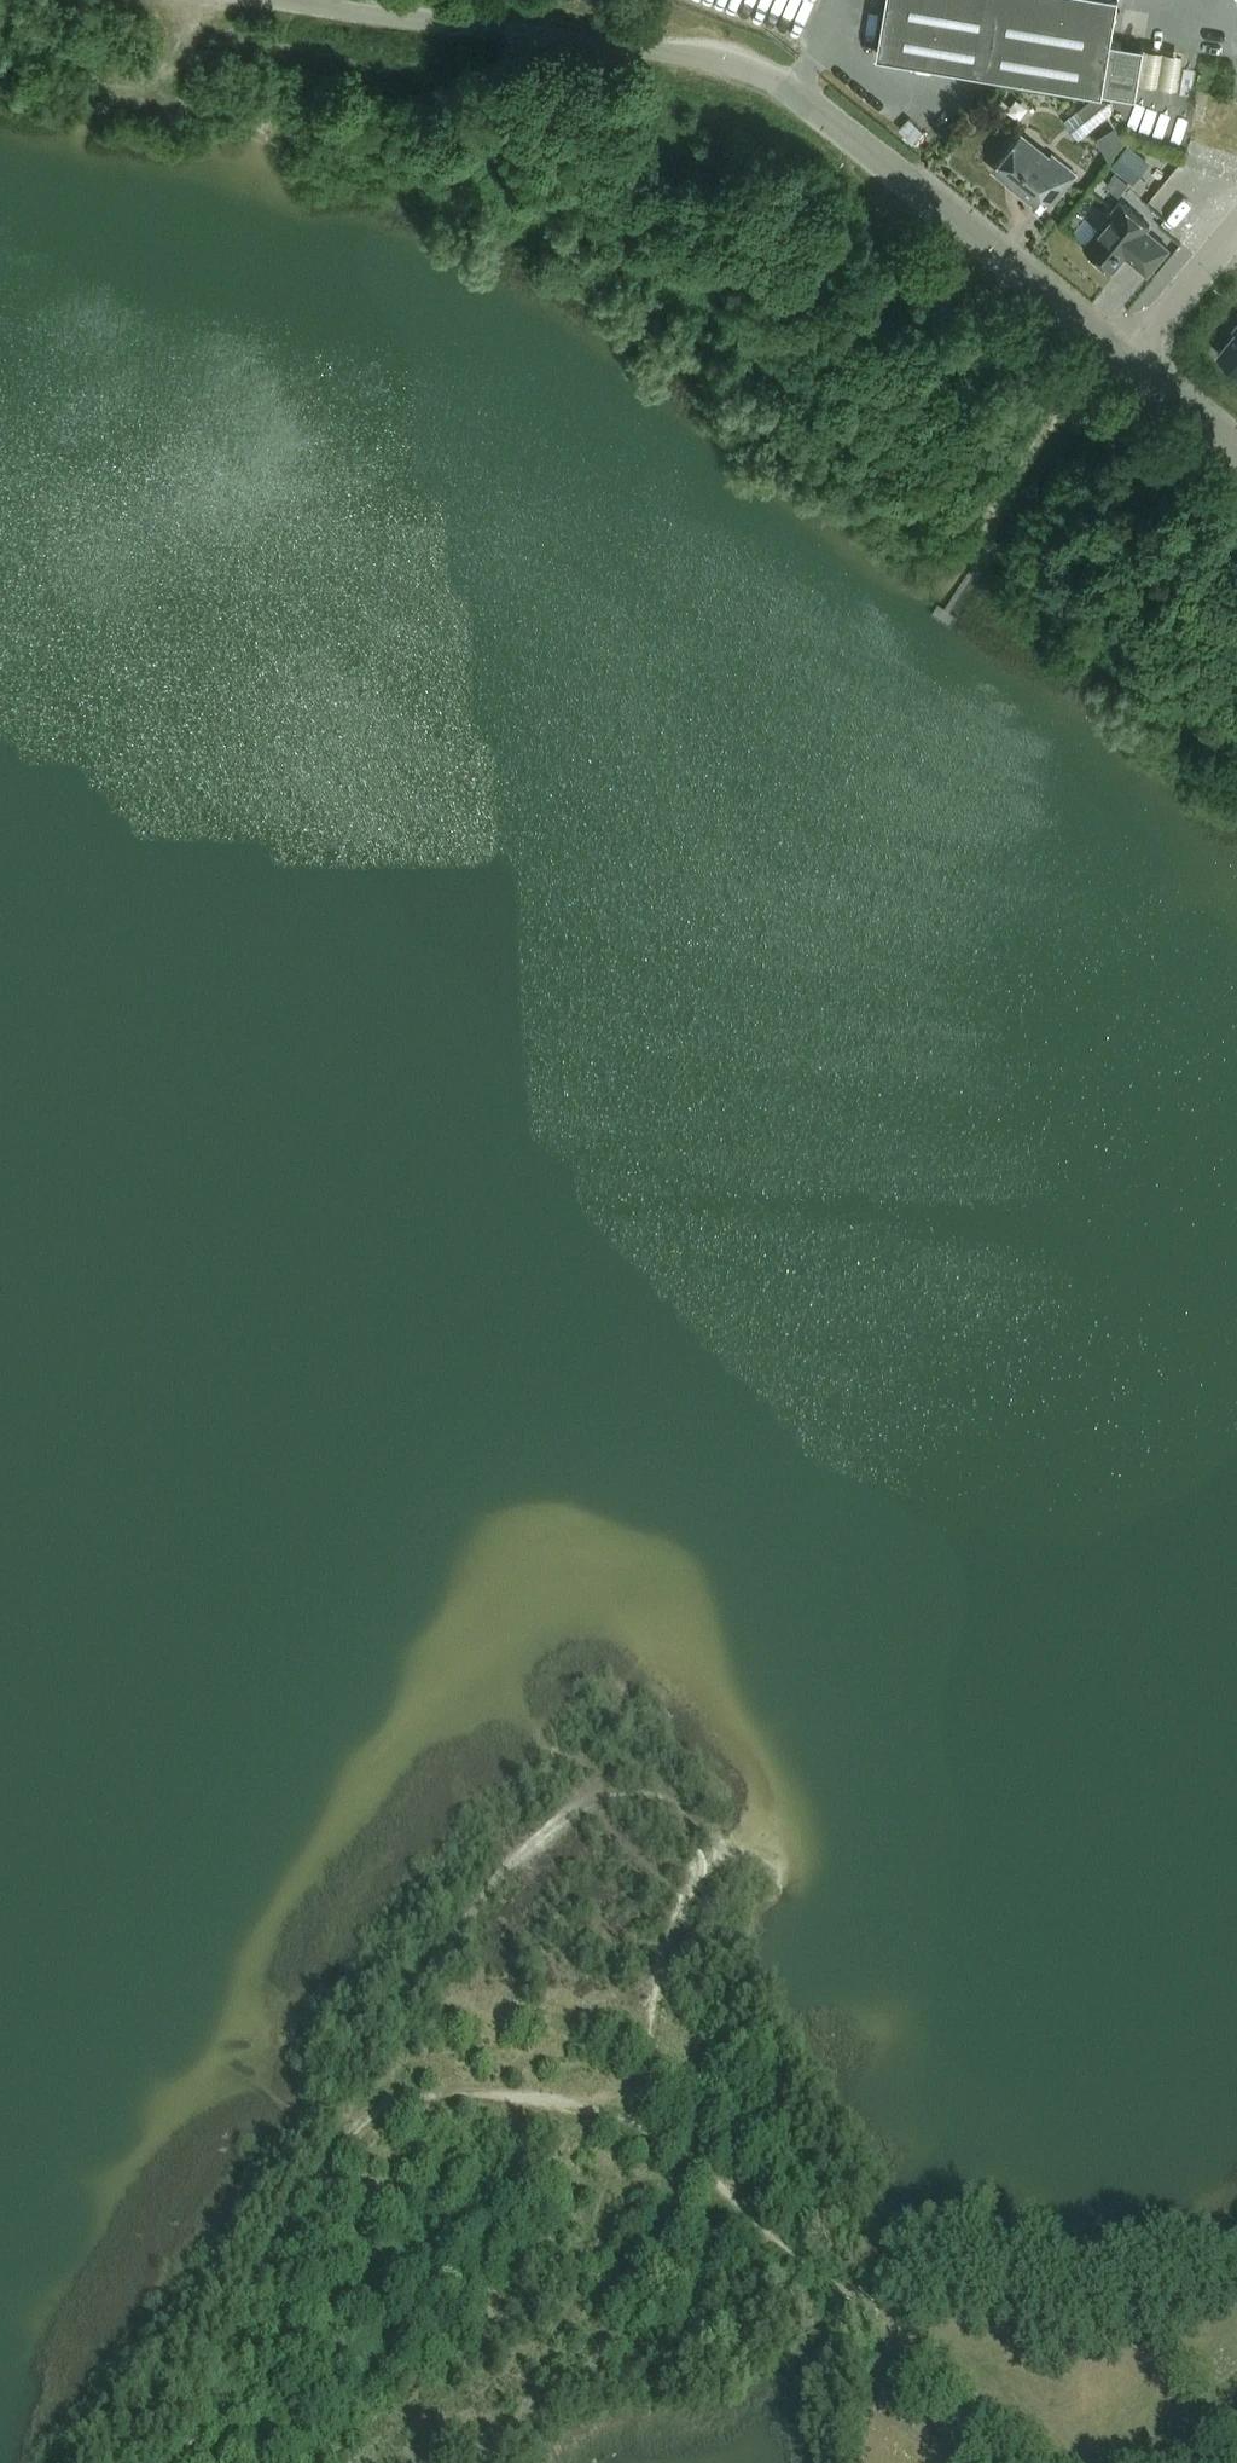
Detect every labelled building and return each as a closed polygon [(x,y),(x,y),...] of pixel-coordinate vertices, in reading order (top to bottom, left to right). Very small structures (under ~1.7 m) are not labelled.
[(974,69),(1137,96),(1146,47),(1112,42),(1119,0),(887,0),(878,53),(974,69)] [(1095,97),(1065,120),(1080,139),(1113,112),(1113,100),(1095,97)] [(1103,132),(1113,152),(1133,143),(1123,122),(1103,132)] [(1078,173),(1053,153),(1049,158),(1021,135),(996,166),(1012,179),(1009,182),(1034,203),(1043,192),(1055,202),(1078,173)] [(1132,179),(1146,160),(1128,146),(1113,164),(1132,179)] [(1151,224),(1121,200),(1085,244),(1115,269),(1123,259),(1122,254),(1127,253),(1136,260),(1135,262),(1149,273),(1170,247),(1147,229),(1151,224)] [(1219,353),(1236,367),(1236,331),(1219,353)]
